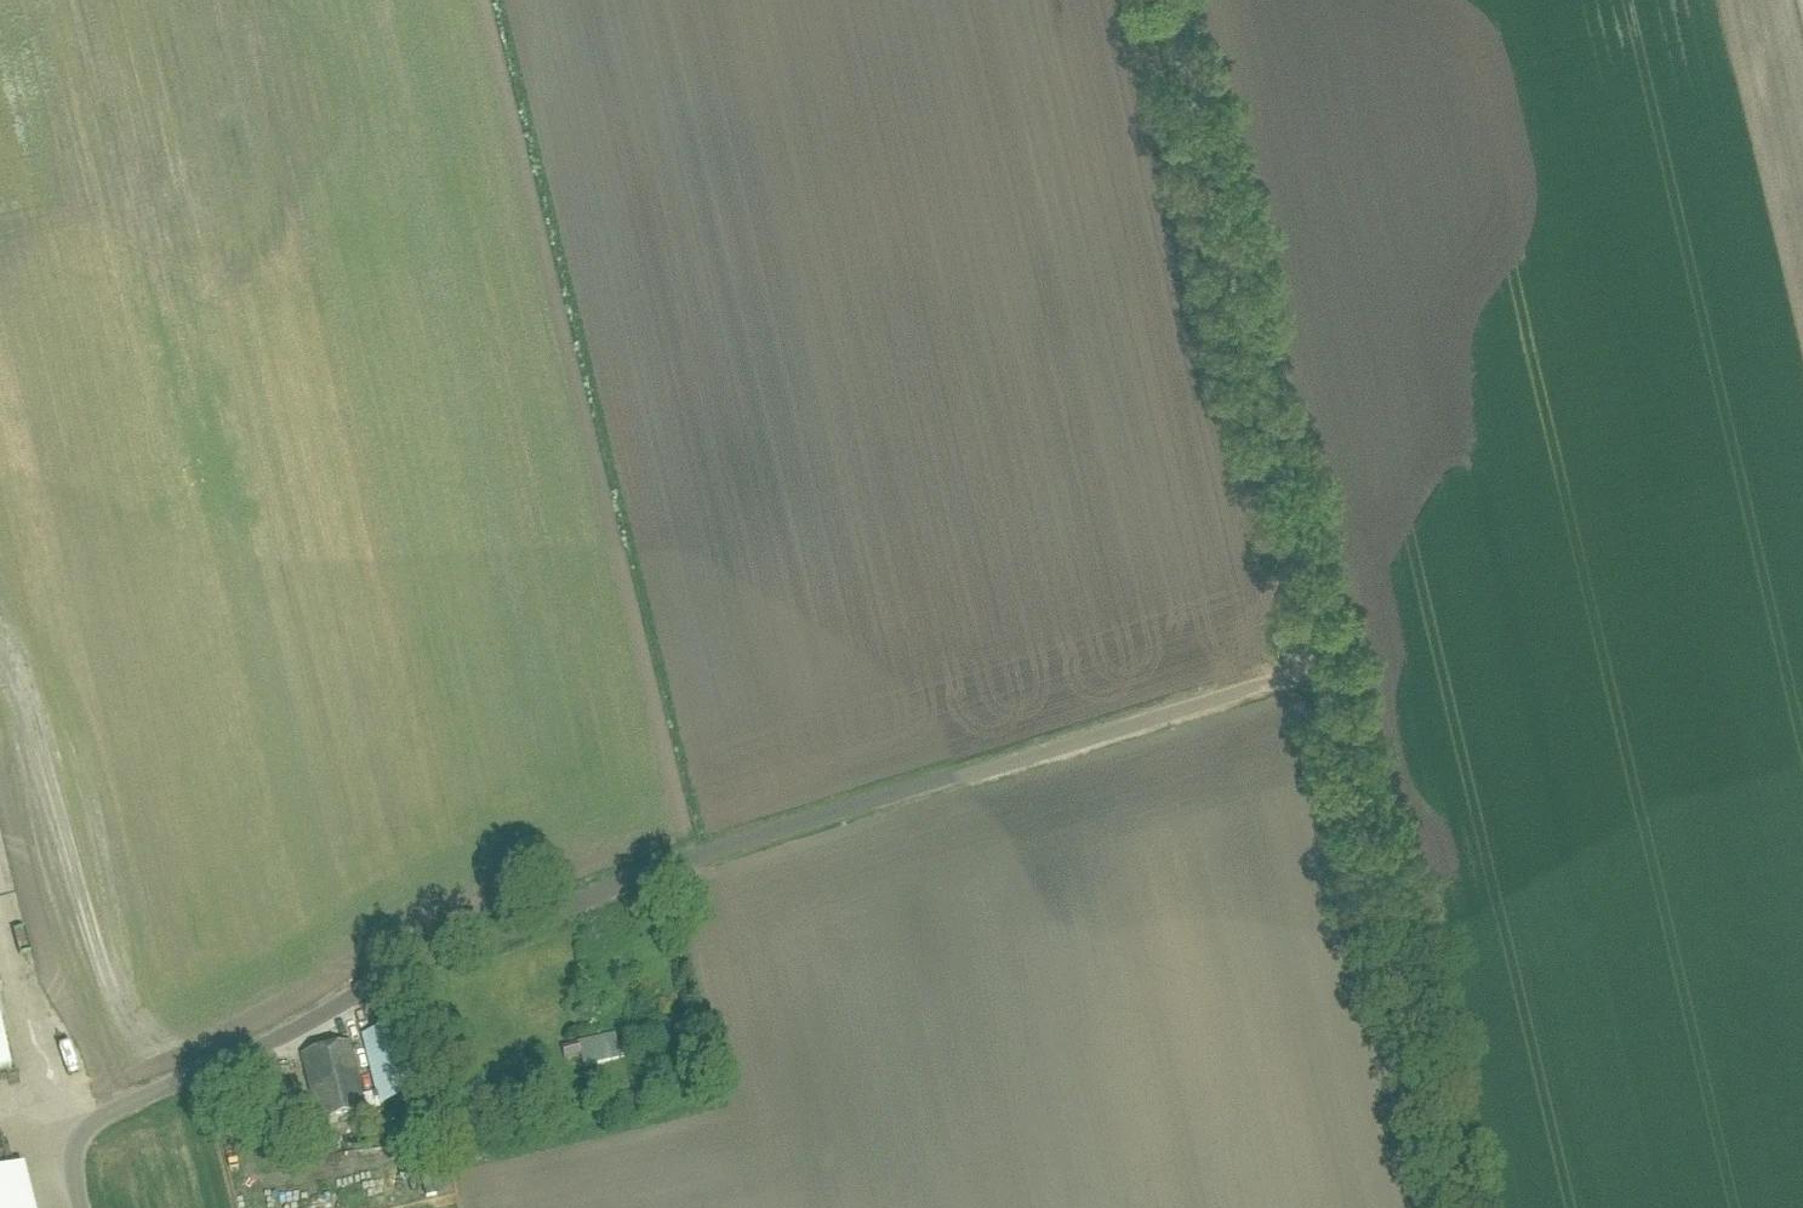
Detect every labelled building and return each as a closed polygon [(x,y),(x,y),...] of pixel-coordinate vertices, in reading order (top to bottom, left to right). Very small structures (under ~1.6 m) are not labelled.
[(416,1108),(414,1099),(428,1096),(411,1024),(361,1036),(378,1108),(399,1103),(401,1111),(416,1108)] [(10,1074),(0,1035),(0,1077),(10,1074)] [(613,1062),(606,1037),(578,1045),(581,1058),(583,1069),(613,1062)] [(562,1048),(565,1061),(581,1058),(578,1045),(562,1048)] [(319,1127),(364,1116),(349,1046),(302,1057),(319,1127)] [(6,1175),(0,1176),(0,1207),(15,1207),(6,1175)]
